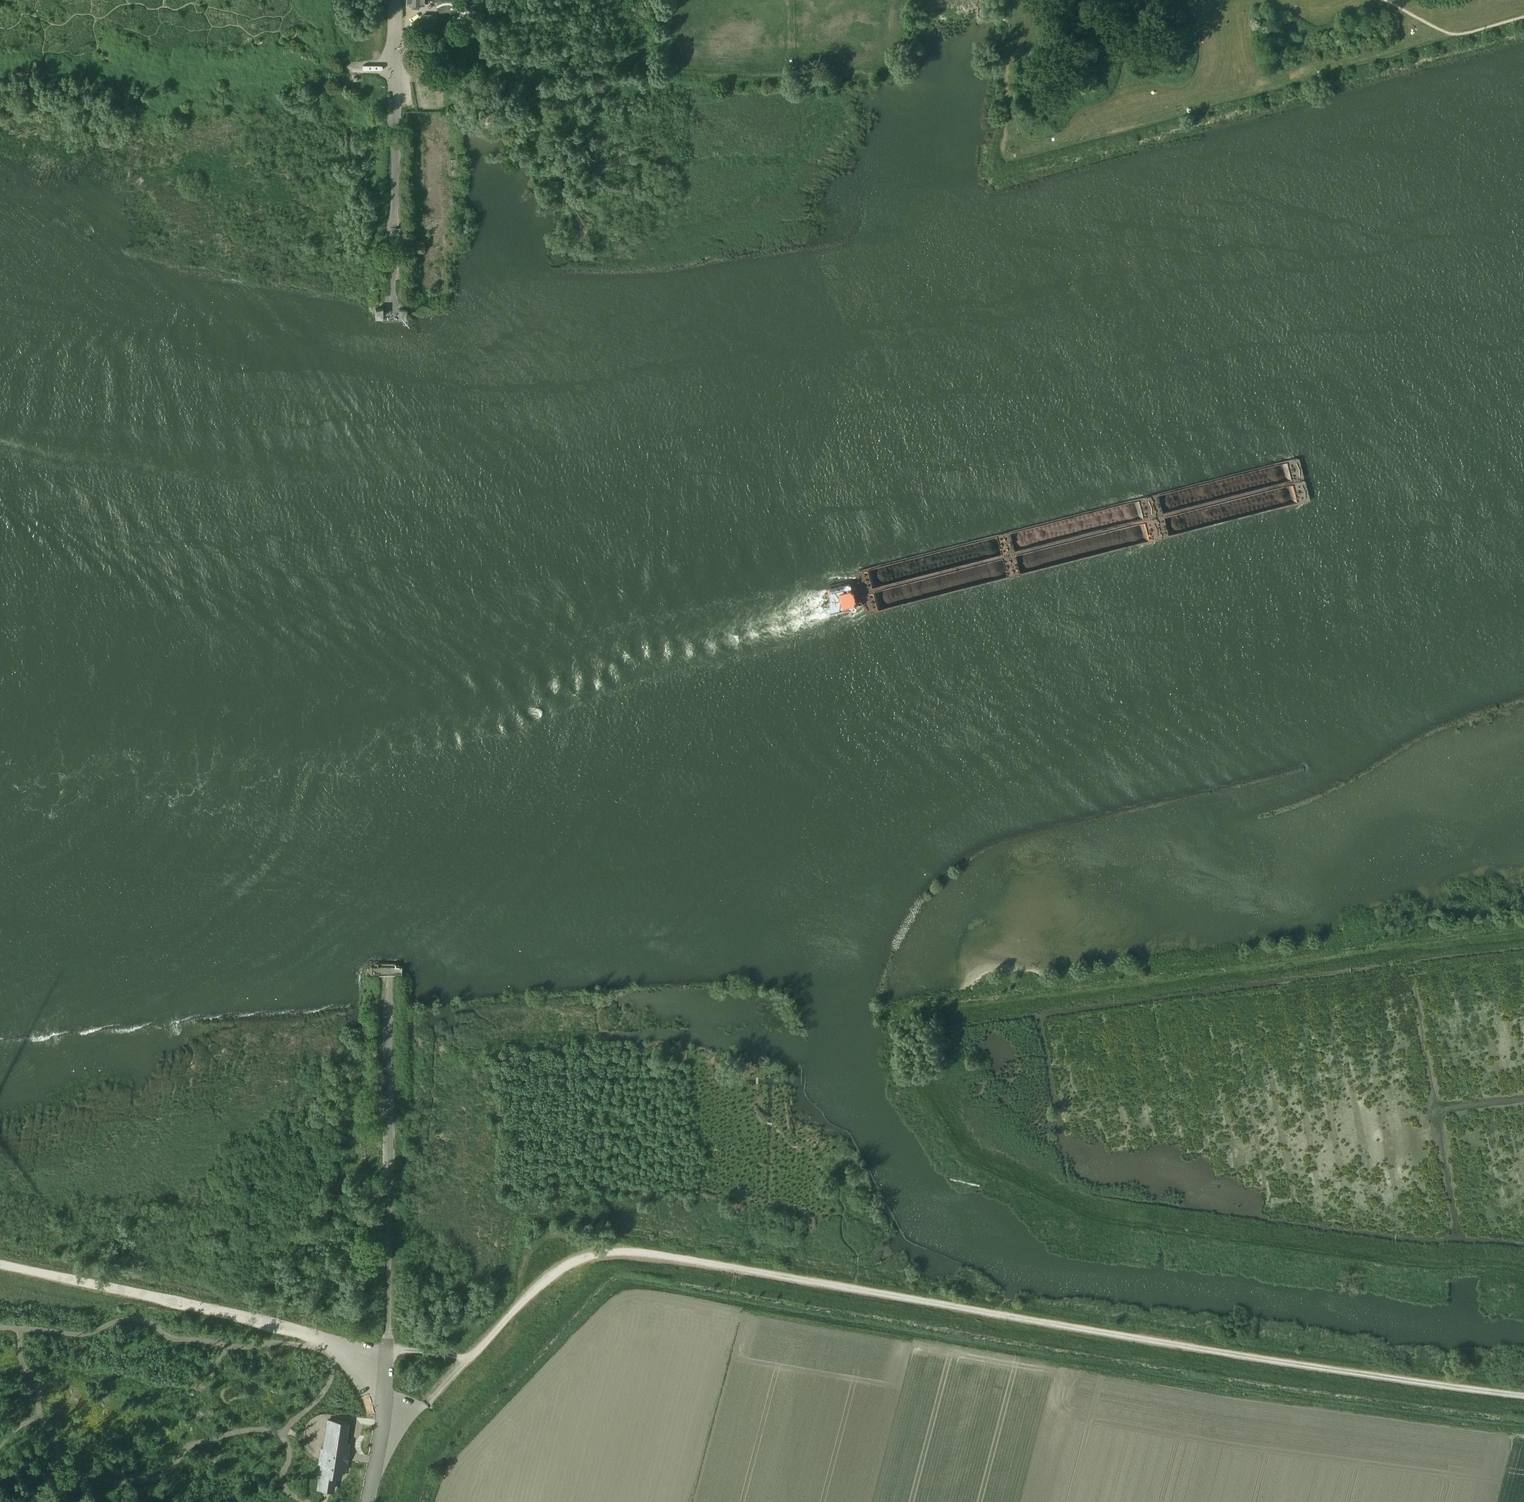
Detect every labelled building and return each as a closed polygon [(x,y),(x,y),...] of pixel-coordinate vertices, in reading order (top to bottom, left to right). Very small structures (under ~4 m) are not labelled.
[(415,241),(415,247),(415,251),(424,251),(424,241),(415,241)] [(406,316),(406,308),(398,308),(398,316),(406,316)] [(349,1424),(327,1420),(323,1448),(321,1448),(320,1460),(321,1461),(318,1485),(333,1487),(335,1475),(341,1476),(342,1468),(345,1468),(349,1443),(346,1443),(349,1424)]
